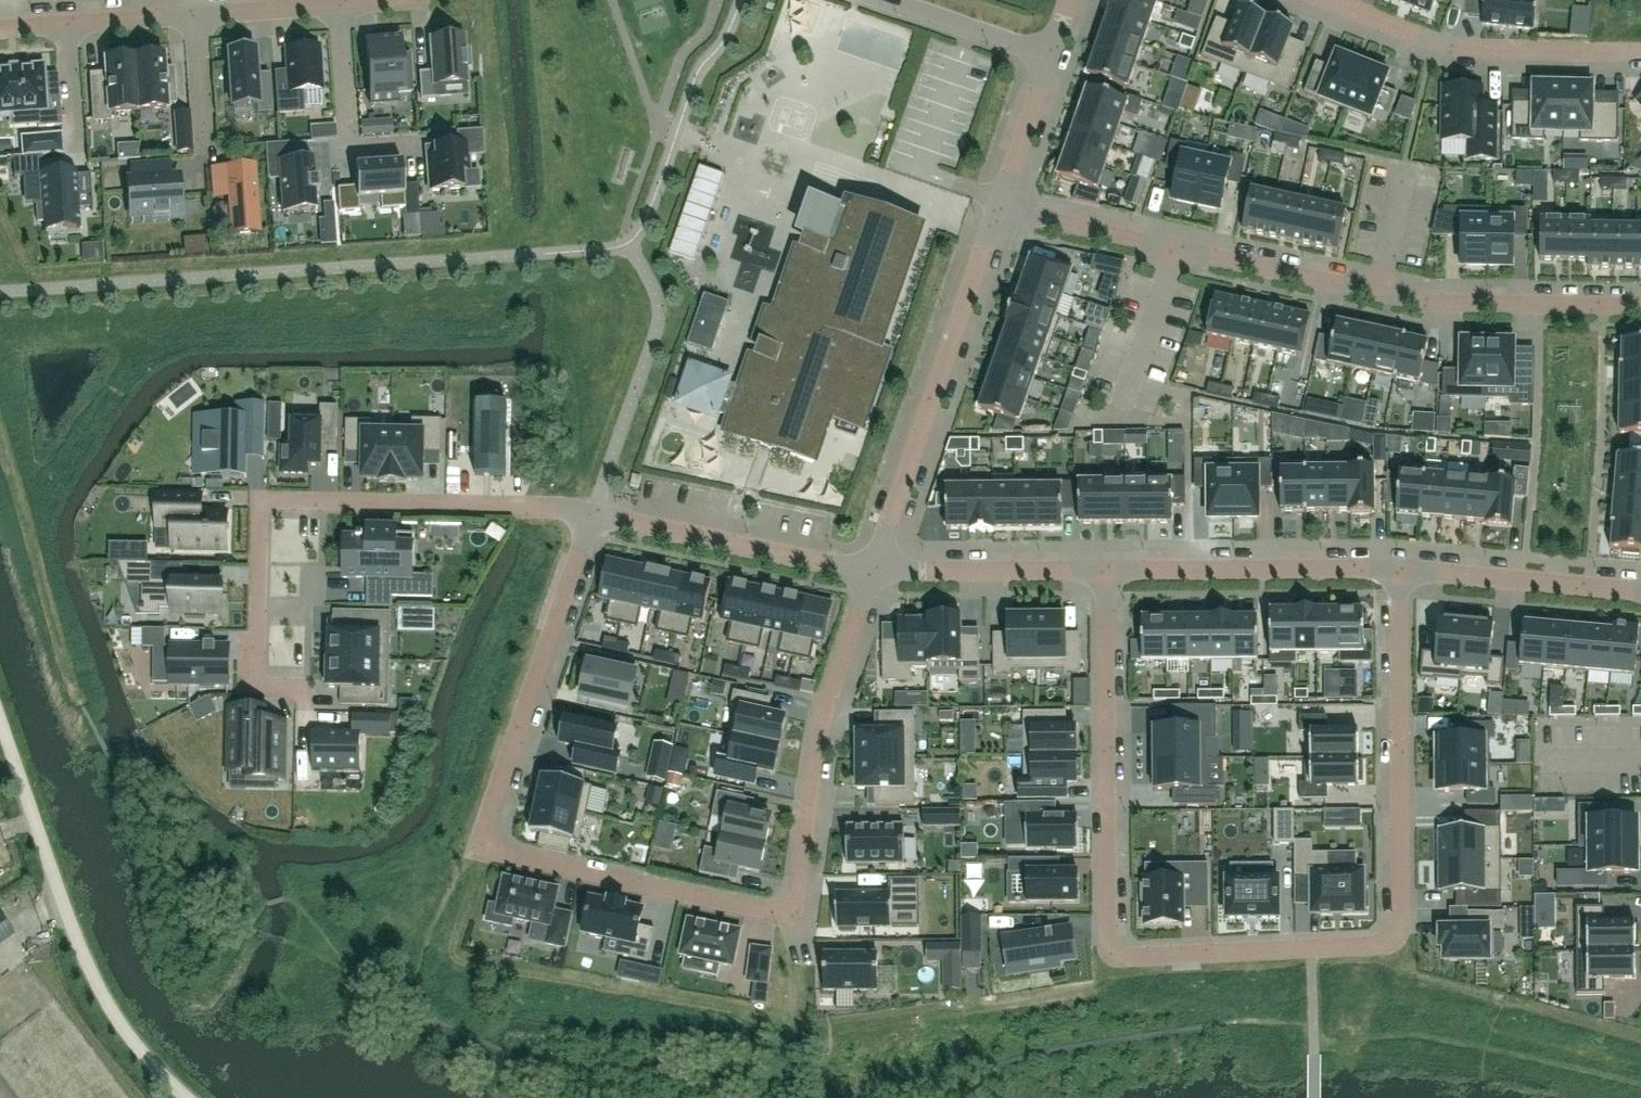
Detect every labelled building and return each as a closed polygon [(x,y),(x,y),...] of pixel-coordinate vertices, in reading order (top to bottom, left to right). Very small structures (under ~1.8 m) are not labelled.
[(1148,0),(1109,0),(1106,9),(1149,24),(1156,3),(1160,5),(1161,4),(1148,0)] [(1207,0),(1191,0),(1186,13),(1201,18),(1207,0)] [(1430,14),(1435,0),(1394,0),(1430,14)] [(1462,15),(1481,17),(1480,24),(1532,30),(1535,0),(1463,0),(1462,15)] [(1243,73),(1265,17),(1238,7),(1228,32),(1212,25),(1200,56),(1243,73)] [(1141,44),(1149,24),(1106,9),(1106,10),(1108,10),(1101,31),(1141,44)] [(1291,27),(1265,17),(1243,73),(1285,90),(1300,52),(1284,46),(1291,27)] [(1134,65),(1141,44),(1101,31),(1094,52),(1134,65)] [(1182,35),(1178,46),(1190,51),(1194,39),(1182,35)] [(363,38),(366,74),(368,104),(395,102),(394,92),(411,91),(408,53),(400,53),(399,36),(363,38)] [(430,70),(417,71),(419,98),(433,97),(432,84),(465,82),(464,67),(468,66),(467,48),(462,48),(462,36),(428,38),(430,70)] [(316,46),(284,48),(286,71),(273,72),(276,113),(302,111),(300,91),(320,89),(316,46)] [(228,68),(224,68),(225,90),(229,89),(230,107),(255,105),(255,113),(270,112),(267,72),(254,73),(252,48),(226,50),(228,68)] [(1126,88),(1134,65),(1094,52),(1086,75),(1126,88)] [(1303,93),(1343,109),(1361,63),(1335,53),(1329,67),(1315,62),(1303,93)] [(132,57),(136,110),(164,108),(163,104),(174,103),(172,71),(161,72),(160,55),(132,57)] [(108,112),(136,110),(132,57),(103,59),(105,77),(88,78),(90,121),(109,120),(108,112)] [(1361,63),(1343,109),(1384,124),(1396,93),(1382,88),(1387,73),(1361,63)] [(7,116),(7,111),(35,109),(36,127),(60,125),(56,73),(41,74),(40,66),(0,68),(0,116),(7,116)] [(1562,132),(1563,85),(1552,85),(1552,81),(1536,81),(1536,85),(1532,85),(1532,103),(1510,103),(1509,140),(1543,140),(1543,131),(1562,132)] [(1571,86),(1563,85),(1562,132),(1578,132),(1578,141),(1616,142),(1617,105),(1590,105),(1591,86),(1586,86),(1586,82),(1571,82),(1571,86)] [(1495,160),(1496,106),(1481,106),(1481,87),(1441,87),(1440,141),(1466,141),(1465,159),(1495,160)] [(1078,111),(1118,125),(1123,112),(1136,116),(1141,100),(1128,96),(1126,102),(1086,88),(1078,111)] [(1400,97),(1393,115),(1409,122),(1414,102),(1400,97)] [(1071,132),(1111,146),(1118,125),(1078,111),(1071,132)] [(322,138),(334,137),(333,124),(321,125),(322,138)] [(455,144),(432,145),(433,155),(425,155),(427,190),(461,188),(459,171),(467,171),(466,156),(482,155),(480,129),(454,131),(455,144)] [(1064,153),(1104,167),(1111,146),(1071,132),(1064,153)] [(55,133),(33,135),(34,154),(57,152),(55,133)] [(175,151),(190,150),(189,133),(174,134),(175,151)] [(1285,146),(1287,136),(1274,133),(1272,143),(1285,146)] [(1300,139),(1287,136),(1285,146),(1297,148),(1300,139)] [(134,140),(112,142),(112,154),(134,152),(134,140)] [(314,209),(312,191),(317,191),(316,178),(311,179),(310,159),(293,161),(292,143),(292,142),(263,144),(266,178),(267,178),(279,177),(281,212),(314,209)] [(1195,205),(1204,160),(1180,155),(1183,144),(1170,142),(1164,168),(1177,171),(1171,199),(1195,205)] [(1329,162),(1331,152),(1319,150),(1317,159),(1329,162)] [(1344,155),(1331,152),(1329,162),(1342,165),(1344,155)] [(1064,153),(1056,176),(1061,178),(1060,180),(1073,185),(1074,182),(1076,183),(1071,200),(1096,205),(1102,190),(1096,189),(1104,167),(1064,153)] [(34,154),(12,155),(13,174),(35,172),(34,154)] [(1228,165),(1204,160),(1195,205),(1219,210),(1225,181),(1238,184),(1243,158),(1231,155),(1228,165)] [(378,196),(379,209),(403,207),(400,160),(353,164),(354,186),(335,188),(337,212),(357,210),(357,197),(378,196)] [(151,217),(180,215),(177,176),(159,178),(158,164),(130,166),(131,180),(126,180),(128,213),(151,211),(151,217)] [(698,165),(668,251),(693,261),(723,174),(698,165)] [(252,166),(210,169),(212,196),(227,195),(230,233),(256,231),(252,166)] [(40,202),(31,202),(32,204),(34,203),(35,222),(42,222),(42,230),(44,230),(43,227),(61,226),(76,225),(76,228),(78,227),(76,208),(89,207),(89,210),(91,210),(88,171),(86,171),(87,178),(74,178),(74,169),(72,169),(72,172),(40,174),(39,172),(38,172),(40,202)] [(1565,181),(1565,171),(1552,171),(1552,181),(1565,181)] [(1578,172),(1565,171),(1565,181),(1578,182),(1578,172)] [(1612,189),(1612,179),(1599,178),(1599,189),(1612,189)] [(1625,179),(1612,179),(1612,189),(1625,189),(1625,179)] [(1265,236),(1274,195),(1250,190),(1241,230),(1265,236)] [(1297,200),(1274,195),(1265,236),(1288,241),(1297,200)] [(877,346),(918,225),(850,201),(846,210),(815,199),(803,234),(809,236),(806,249),(799,246),(776,312),(768,309),(756,343),(765,346),(761,356),(753,354),(741,388),(724,382),(725,380),(691,368),(679,402),(713,414),(714,411),(731,417),(726,433),(760,444),(761,440),(772,444),(771,448),(811,462),(827,418),(858,428),(885,349),(877,346)] [(1320,205),(1297,200),(1288,241),(1311,246),(1320,205)] [(1344,210),(1320,205),(1311,246),(1335,251),(1344,210)] [(1459,265),(1486,265),(1487,220),(1487,209),(1443,208),(1443,213),(1442,235),(1460,235),(1459,265)] [(1487,220),(1486,265),(1511,266),(1511,236),(1524,237),(1525,210),(1510,209),(1510,220),(1487,220)] [(1436,212),(1431,235),(1442,235),(1443,213),(1436,212)] [(1563,260),(1564,219),(1539,218),(1538,260),(1563,260)] [(1587,267),(1588,219),(1564,219),(1563,260),(1586,261),(1586,267),(1587,267)] [(1610,268),(1611,226),(1589,226),(1589,219),(1588,219),(1587,267),(1610,268)] [(1634,268),(1635,227),(1611,226),(1610,268),(1634,268)] [(1124,263),(1092,255),(1089,271),(1119,277),(1124,263)] [(1021,281),(1062,295),(1071,267),(1055,262),(1054,266),(1029,258),(1021,281)] [(1062,295),(1021,281),(1021,283),(1014,301),(1012,300),(1012,301),(1059,317),(1060,316),(1055,315),(1062,295)] [(728,302),(703,294),(686,343),(711,352),(728,302)] [(1205,336),(1229,341),(1238,301),(1214,295),(1205,336)] [(1004,322),(1052,338),(1059,317),(1012,301),(1004,322)] [(1238,301),(1229,341),(1252,346),(1261,306),(1238,301)] [(1104,322),(1108,310),(1091,305),(1087,316),(1104,322)] [(1261,306),(1252,346),(1275,351),(1284,311),(1261,306)] [(1284,311),(1275,351),(1300,356),(1308,316),(1284,311)] [(1052,338),(1004,322),(1007,323),(1000,344),(1045,359),(1052,338)] [(1318,336),(1313,361),(1326,364),(1350,369),(1359,327),(1335,322),(1332,339),(1318,336)] [(1350,369),(1372,374),(1381,332),(1359,327),(1350,369)] [(1392,379),(1393,380),(1403,335),(1402,335),(1402,336),(1381,332),(1372,374),(1392,378),(1392,379)] [(1403,335),(1393,380),(1394,380),(1395,379),(1417,383),(1427,342),(1404,337),(1404,335),(1403,335)] [(1483,398),(1484,341),(1476,341),(1476,337),(1460,336),(1459,370),(1442,370),(1441,397),(1483,398)] [(1492,341),(1484,341),(1483,398),(1509,398),(1509,405),(1531,405),(1532,372),(1511,371),(1512,338),(1492,337),(1492,341)] [(1640,366),(1640,337),(1633,337),(1633,341),(1619,341),(1619,364),(1617,364),(1617,365),(1640,366)] [(1081,348),(1093,352),(1096,344),(1084,340),(1081,348)] [(1045,360),(1045,359),(1000,344),(993,364),(1033,378),(1040,358),(1045,360)] [(1077,360),(1074,369),(1086,373),(1089,364),(1077,360)] [(1026,399),(1033,378),(993,364),(985,385),(1026,399)] [(1640,388),(1640,366),(1617,365),(1617,366),(1619,366),(1618,387),(1640,388)] [(1083,382),(1086,373),(1074,369),(1071,377),(1083,382)] [(1205,392),(1218,395),(1220,386),(1207,383),(1205,392)] [(1018,422),(1026,399),(985,385),(977,408),(1018,422)] [(1220,386),(1218,395),(1230,397),(1232,388),(1220,386)] [(1640,410),(1640,388),(1618,387),(1618,410),(1640,410)] [(1075,406),(1079,394),(1067,390),(1062,402),(1075,406)] [(1252,402),(1264,405),(1266,396),(1253,393),(1252,402)] [(1266,396),(1264,405),(1277,408),(1279,399),(1266,396)] [(1361,426),(1363,413),(1365,404),(1344,399),(1342,407),(1339,421),(1361,426)] [(233,415),(206,415),(205,435),(202,435),(201,454),(205,454),(204,474),(244,475),(244,477),(245,477),(246,439),(264,439),(264,400),(263,400),(263,403),(233,403),(233,415)] [(504,475),(505,403),(476,403),(474,475),(504,475)] [(1325,403),(1322,417),(1339,421),(1342,407),(1325,403)] [(319,465),(320,446),(335,447),(336,406),(319,405),(319,414),(291,414),(290,446),(280,446),(279,473),(306,473),(306,465),(319,465)] [(1618,410),(1618,434),(1640,434),(1640,410),(1618,410)] [(1363,413),(1361,426),(1374,428),(1376,416),(1363,413)] [(1412,413),(1410,431),(1433,433),(1434,414),(1412,413)] [(1436,418),(1436,433),(1449,434),(1450,418),(1436,418)] [(392,431),(391,482),(404,482),(404,480),(421,480),(422,453),(439,453),(440,419),(411,419),(411,431),(392,431)] [(378,482),(391,482),(392,431),(371,431),(371,420),(345,420),(344,451),(361,452),(361,479),(378,479),(378,482)] [(1092,445),(1101,445),(1101,431),(1092,431),(1092,445)] [(1372,459),(1385,459),(1385,437),(1372,437),(1372,459)] [(969,452),(969,439),(949,439),(944,452),(969,452)] [(978,439),(969,439),(969,452),(978,452),(978,439)] [(1013,452),(1013,439),(1004,439),(1005,452),(1013,452)] [(1022,439),(1013,439),(1013,452),(1022,452),(1022,439)] [(1434,440),(1426,439),(1425,452),(1433,453),(1434,440)] [(1469,456),(1470,443),(1461,442),(1460,455),(1469,456)] [(1528,447),(1492,444),(1491,460),(1527,462),(1528,447)] [(1640,482),(1640,457),(1616,455),(1614,479),(1640,482)] [(1269,460),(1231,461),(1232,517),(1233,517),(1256,517),(1256,487),(1269,487),(1269,460)] [(1232,517),(1231,461),(1194,461),(1194,488),(1207,487),(1207,517),(1230,517),(1232,517)] [(1325,463),(1326,468),(1326,511),(1347,511),(1347,514),(1348,514),(1348,468),(1348,463),(1325,463)] [(1304,513),(1303,467),(1302,467),(1302,468),(1279,469),(1279,511),(1302,511),(1302,513),(1304,513)] [(1326,511),(1326,468),(1305,468),(1305,467),(1303,467),(1304,513),(1305,513),(1305,511),(1326,511)] [(1372,468),(1348,468),(1348,514),(1372,513),(1372,468)] [(1512,482),(1489,480),(1485,525),(1509,527),(1512,497),(1525,498),(1528,469),(1513,468),(1512,482)] [(1419,518),(1423,473),(1422,473),(1421,474),(1398,472),(1394,515),(1417,517),(1417,518),(1419,518)] [(1424,473),(1423,473),(1419,518),(1420,518),(1420,517),(1441,519),(1445,476),(1424,474),(1424,473)] [(990,486),(969,486),(969,532),(991,531),(991,476),(990,476),(990,486)] [(1014,529),(1013,476),(991,476),(991,531),(992,531),(992,529),(1014,529)] [(1013,476),(1014,529),(1036,529),(1035,486),(1014,486),(1014,476),(1013,476)] [(1467,478),(1445,476),(1441,519),(1463,521),(1467,478)] [(1169,481),(1146,481),(1146,524),(1170,523),(1170,505),(1183,505),(1183,477),(1169,477),(1169,481)] [(1488,480),(1467,478),(1463,521),(1484,523),(1484,525),(1485,525),(1489,480),(1488,479),(1488,480)] [(1614,479),(1612,502),(1640,504),(1640,482),(1614,479)] [(1102,524),(1102,481),(1077,481),(1077,524),(1102,524)] [(1124,481),(1102,481),(1102,524),(1124,524),(1124,481)] [(1146,481),(1124,481),(1124,524),(1146,524),(1146,481)] [(1058,486),(1035,486),(1036,529),(1060,528),(1060,510),(1073,510),(1073,482),(1058,482),(1058,486)] [(969,532),(969,486),(945,487),(945,510),(942,510),(942,524),(945,524),(945,529),(969,529),(969,532)] [(155,527),(171,527),(171,549),(225,550),(226,513),(200,512),(201,495),(156,495),(156,514),(155,527)] [(1612,502),(1610,522),(1609,522),(1609,523),(1640,526),(1640,504),(1612,502)] [(1608,548),(1621,549),(1620,552),(1636,554),(1637,551),(1640,551),(1640,526),(1609,523),(1609,525),(1610,525),(1608,548)] [(231,541),(247,535),(243,524),(227,530),(231,541)] [(342,566),(342,577),(355,578),(391,578),(390,596),(431,597),(431,576),(411,576),(412,545),(395,545),(395,528),(367,527),(366,538),(362,538),(362,535),(356,535),(356,538),(343,537),(342,566)] [(145,563),(146,543),(110,543),(109,562),(117,562),(145,563)] [(604,620),(620,623),(632,565),(606,559),(597,598),(608,601),(604,620)] [(182,581),(182,564),(151,563),(145,563),(117,562),(124,582),(141,582),(141,614),(147,614),(147,615),(158,615),(158,608),(172,608),(172,611),(184,612),(184,618),(204,618),(204,612),(218,612),(219,595),(220,595),(221,582),(182,581)] [(649,610),(658,570),(632,565),(624,604),(620,623),(636,626),(640,607),(649,610)] [(655,631),(671,634),(683,576),(658,570),(649,610),(659,612),(655,631)] [(710,581),(684,575),(675,615),(671,634),(687,637),(691,618),(702,621),(710,581)] [(726,642),(741,645),(754,587),(728,581),(719,620),(730,623),(726,642)] [(771,631),(780,591),(754,587),(741,645),(757,648),(761,629),(771,631)] [(797,637),(805,597),(780,591),(771,631),(767,650),(783,654),(787,635),(797,637)] [(832,603),(805,597),(797,637),(793,656),(808,659),(812,640),(823,642),(832,603)] [(1268,664),(1293,663),(1293,608),(1290,608),(1290,610),(1268,610),(1268,664)] [(1315,653),(1315,608),(1293,608),(1293,663),(1294,663),(1294,653),(1315,653)] [(1315,653),(1337,653),(1337,610),(1317,610),(1317,608),(1315,608),(1315,653)] [(1337,653),(1337,663),(1371,663),(1371,645),(1362,645),(1362,631),(1362,610),(1337,610),(1337,653)] [(325,659),(388,660),(389,612),(359,611),(358,631),(326,630),(326,633),(322,633),(322,647),(325,647),(325,659)] [(1008,669),(1035,669),(1035,616),(1031,616),(1031,611),(1012,612),(1012,616),(1007,616),(1007,639),(992,639),(992,673),(1008,673),(1008,669)] [(1035,616),(1035,669),(1062,668),(1062,673),(1079,673),(1079,638),(1064,638),(1063,616),(1058,616),(1058,611),(1039,611),(1039,616),(1035,616)] [(926,617),(926,619),(927,668),(927,670),(958,670),(958,681),(978,681),(978,634),(959,635),(959,616),(952,616),(952,612),(932,612),(932,617),(926,617)] [(1209,660),(1209,616),(1207,616),(1207,617),(1187,617),(1187,660),(1209,660)] [(1209,660),(1231,660),(1231,616),(1209,616),(1209,660)] [(1231,616),(1231,660),(1231,673),(1241,673),(1241,660),(1256,660),(1256,617),(1233,617),(1233,616),(1231,616)] [(1165,661),(1187,660),(1187,617),(1165,618),(1165,661)] [(1165,661),(1165,618),(1140,618),(1140,641),(1140,661),(1165,661)] [(927,668),(926,619),(898,619),(898,636),(895,640),(881,640),(881,681),(910,681),(910,668),(927,668)] [(1459,681),(1464,622),(1437,619),(1434,653),(1421,652),(1418,679),(1433,680),(1433,679),(1459,681)] [(1492,624),(1464,622),(1459,681),(1460,681),(1461,676),(1485,678),(1484,685),(1499,686),(1502,659),(1489,658),(1492,624)] [(1506,644),(1504,671),(1519,672),(1519,665),(1542,667),(1546,625),(1522,622),(1520,645),(1506,644)] [(1590,629),(1586,671),(1608,673),(1613,624),(1611,624),(1611,631),(1590,629)] [(1613,624),(1608,673),(1633,676),(1637,626),(1613,624)] [(1546,625),(1542,667),(1564,669),(1568,627),(1546,625)] [(1568,627),(1564,669),(1586,671),(1590,629),(1568,627)] [(142,647),(163,647),(163,630),(142,629),(142,647)] [(1371,631),(1362,631),(1362,645),(1371,645),(1371,631)] [(601,648),(614,650),(616,642),(603,639),(601,648)] [(1129,641),(1130,661),(1140,661),(1140,641),(1129,641)] [(214,688),(214,684),(227,684),(227,661),(223,661),(223,645),(214,645),(214,642),(203,642),(203,645),(168,644),(168,663),(172,663),(172,684),(198,684),(198,688),(214,688)] [(616,642),(614,650),(627,653),(629,644),(616,642)] [(652,659),(665,662),(667,653),(654,650),(652,659)] [(667,653),(665,662),(678,665),(680,656),(667,653)] [(632,674),(634,662),(606,656),(604,668),(588,664),(581,697),(626,706),(633,674),(632,674)] [(388,661),(388,660),(325,659),(325,666),(322,666),(321,680),(325,680),(324,687),(339,688),(339,705),(374,706),(374,688),(378,688),(379,661),(388,661)] [(722,674),(735,677),(737,668),(724,665),(722,674)] [(737,668),(735,677),(748,680),(749,671),(737,668)] [(773,685),(786,688),(788,679),(775,676),(773,685)] [(788,679),(786,688),(799,691),(801,682),(788,679)] [(1323,689),(1323,699),(1337,699),(1337,689),(1323,689)] [(1337,689),(1337,699),(1351,699),(1351,689),(1337,689)] [(1222,690),(1209,691),(1209,699),(1222,699),(1222,690)] [(1306,690),(1293,690),(1293,699),(1306,699),(1306,690)] [(728,735),(777,745),(783,717),(760,712),(763,698),(733,691),(729,707),(734,708),(728,735)] [(1165,700),(1165,691),(1152,691),(1152,700),(1165,700)] [(1178,691),(1165,691),(1165,700),(1178,700),(1178,691)] [(1209,699),(1209,691),(1196,691),(1196,699),(1209,699)] [(926,692),(911,692),(911,707),(926,707),(926,692)] [(215,712),(208,696),(188,705),(196,721),(215,712)] [(1262,706),(1262,697),(1249,697),(1249,706),(1262,706)] [(1275,697),(1262,697),(1262,706),(1276,706),(1275,697)] [(1514,717),(1516,702),(1501,700),(1500,717),(1514,717)] [(1152,758),(1205,758),(1205,739),(1215,739),(1215,706),(1178,706),(1178,728),(1152,728),(1152,758)] [(1561,707),(1548,708),(1548,716),(1561,716),(1561,707)] [(1574,707),(1561,707),(1561,716),(1574,716),(1574,707)] [(1592,707),(1592,716),(1605,716),(1605,707),(1592,707)] [(1618,707),(1605,707),(1605,716),(1618,716),(1618,707)] [(1631,707),(1631,715),(1640,715),(1640,707),(1631,707)] [(262,722),(263,710),(229,709),(227,769),(246,770),(246,776),(280,777),(281,722),(262,722)] [(1022,712),(1022,755),(1074,755),(1074,726),(1058,726),(1057,711),(1022,712)] [(856,760),(913,760),(913,712),(879,712),(879,732),(856,732),(856,760)] [(952,712),(939,712),(939,721),(952,721),(952,712)] [(1298,716),(1298,732),(1308,732),(1308,756),(1303,756),(1303,757),(1356,757),(1356,729),(1325,729),(1325,716),(1298,716)] [(565,718),(564,722),(560,721),(556,738),(560,739),(559,744),(577,747),(573,765),(615,774),(619,755),(611,753),(616,729),(602,725),(603,721),(581,717),(580,721),(565,718)] [(1436,765),(1487,764),(1487,739),(1493,739),(1493,724),(1466,724),(1466,737),(1436,737),(1436,763),(1436,765)] [(359,732),(312,731),(312,770),(358,771),(359,732)] [(771,773),(777,745),(728,735),(722,761),(718,760),(714,776),(744,782),(748,768),(771,773)] [(1074,755),(1022,755),(1022,782),(1018,782),(1018,798),(1058,798),(1058,783),(1075,783),(1075,778),(1080,778),(1080,760),(1074,760),(1074,755)] [(1298,783),(1298,799),(1326,799),(1326,785),(1357,785),(1357,781),(1361,781),(1361,761),(1357,761),(1356,757),(1303,757),(1303,783),(1298,783)] [(1205,787),(1205,758),(1152,758),(1152,789),(1178,789),(1178,806),(1215,805),(1215,787),(1205,787)] [(913,806),(913,760),(856,760),(856,789),(874,789),(874,806),(913,806)] [(1487,790),(1487,764),(1436,765),(1436,766),(1436,792),(1466,792),(1466,805),(1493,805),(1493,790),(1487,790)] [(540,776),(535,803),(584,814),(590,786),(581,784),(584,771),(559,766),(556,779),(540,776)] [(649,767),(647,777),(662,781),(664,770),(649,767)] [(661,790),(648,787),(645,803),(658,805),(661,790)] [(721,819),(717,834),(763,844),(769,817),(742,811),(745,798),(716,792),(710,817),(721,819)] [(584,814),(535,803),(529,831),(544,834),(541,847),(567,853),(570,840),(578,842),(584,814)] [(1076,847),(1076,815),(1055,815),(1054,803),(1013,803),(1013,823),(1024,823),(1024,848),(1055,847),(1055,851),(1072,851),(1072,847),(1076,847)] [(1578,846),(1635,846),(1635,844),(1634,844),(1634,818),(1604,819),(1604,806),(1577,806),(1578,846)] [(959,826),(959,810),(921,810),(922,826),(959,826)] [(1293,840),(1292,810),(1272,810),(1272,843),(1292,843),(1293,840)] [(1358,810),(1348,810),(1348,822),(1358,822),(1358,810)] [(1436,828),(1436,829),(1437,829),(1437,860),(1499,860),(1499,812),(1464,812),(1464,828),(1436,828)] [(845,863),(903,863),(903,826),(845,826),(845,863)] [(763,844),(717,834),(714,850),(704,848),(698,873),(727,879),(730,866),(757,872),(763,844)] [(1309,905),(1309,913),(1362,913),(1362,908),(1367,908),(1367,891),(1362,891),(1362,869),(1354,869),(1328,869),(1328,852),(1310,852),(1310,840),(1293,840),(1292,843),(1293,877),(1309,877),(1309,905)] [(976,859),(976,845),(960,845),(960,859),(976,859)] [(1635,848),(1635,846),(1578,846),(1578,847),(1588,847),(1589,872),(1556,872),(1556,887),(1605,886),(1605,874),(1634,873),(1634,848),(1635,848)] [(1024,873),(1025,902),(1077,902),(1077,872),(1042,872),(1042,859),(1007,859),(1007,873),(1024,873)] [(1437,891),(1437,892),(1464,892),(1464,908),(1499,907),(1499,860),(1437,860),(1437,891)] [(1207,909),(1206,864),(1144,864),(1144,884),(1140,884),(1140,901),(1144,901),(1144,923),(1180,923),(1180,909),(1207,909)] [(1271,879),(1271,864),(1245,865),(1245,879),(1225,879),(1225,918),(1277,918),(1277,879),(1271,879)] [(489,904),(485,921),(510,926),(512,919),(548,927),(544,943),(564,948),(571,914),(553,910),(557,890),(558,891),(558,888),(556,888),(504,877),(502,876),(502,878),(496,906),(489,904)] [(835,927),(838,927),(838,931),(854,931),(854,927),(890,927),(890,910),(917,909),(917,879),(888,879),(888,893),(835,894),(835,927)] [(1553,895),(1533,895),(1533,912),(1554,911),(1553,895)] [(589,897),(581,932),(623,941),(620,955),(646,961),(653,929),(638,926),(642,909),(624,905),(624,903),(607,899),(607,901),(589,897)] [(1575,907),(1575,950),(1633,950),(1633,946),(1637,946),(1637,926),(1633,926),(1633,922),(1602,922),(1602,907),(1575,907)] [(1442,961),(1492,960),(1492,929),(1502,929),(1502,912),(1465,912),(1465,927),(1437,928),(1437,948),(1442,947),(1442,961)] [(979,917),(961,917),(962,953),(979,952),(979,917)] [(732,966),(739,930),(686,919),(679,955),(684,956),(682,969),(699,972),(701,960),(732,966)] [(1069,928),(1005,937),(1010,973),(1050,967),(1049,963),(1073,959),(1069,928)] [(927,960),(941,960),(941,990),(960,990),(959,945),(927,945),(927,960)] [(771,949),(749,946),(745,981),(766,983),(771,949)] [(1575,950),(1575,994),(1602,994),(1602,978),(1633,978),(1633,950),(1575,950)] [(822,990),(876,990),(876,953),(822,953),(822,990)] [(1613,1004),(1603,1004),(1603,1020),(1613,1020),(1613,1004)]
